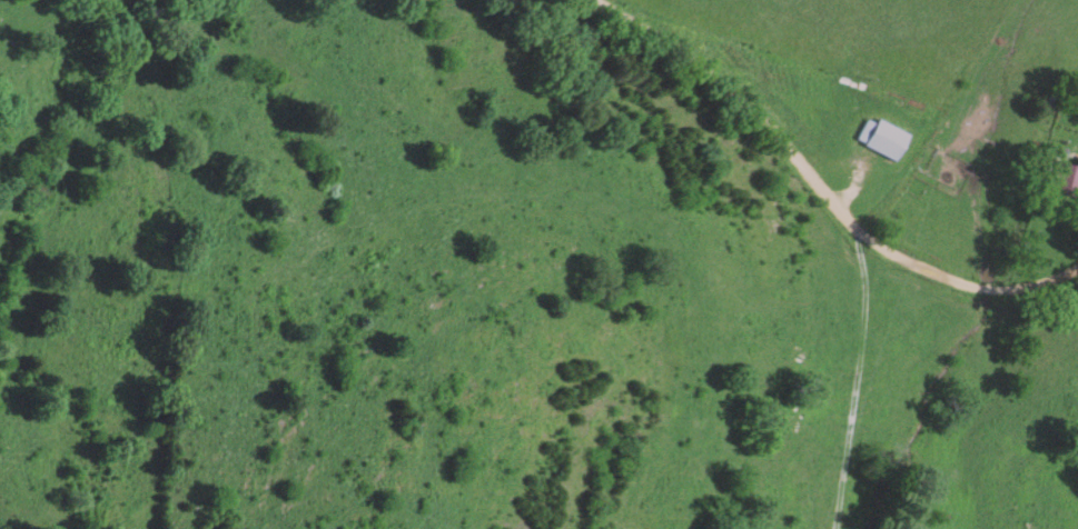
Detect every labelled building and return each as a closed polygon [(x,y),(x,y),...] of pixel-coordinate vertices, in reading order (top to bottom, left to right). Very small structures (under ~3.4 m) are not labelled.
[(864,116),(852,141),(890,161),(903,136),(864,116)] [(1069,198),(1077,168),(1054,161),(1045,191),(1069,198)]
